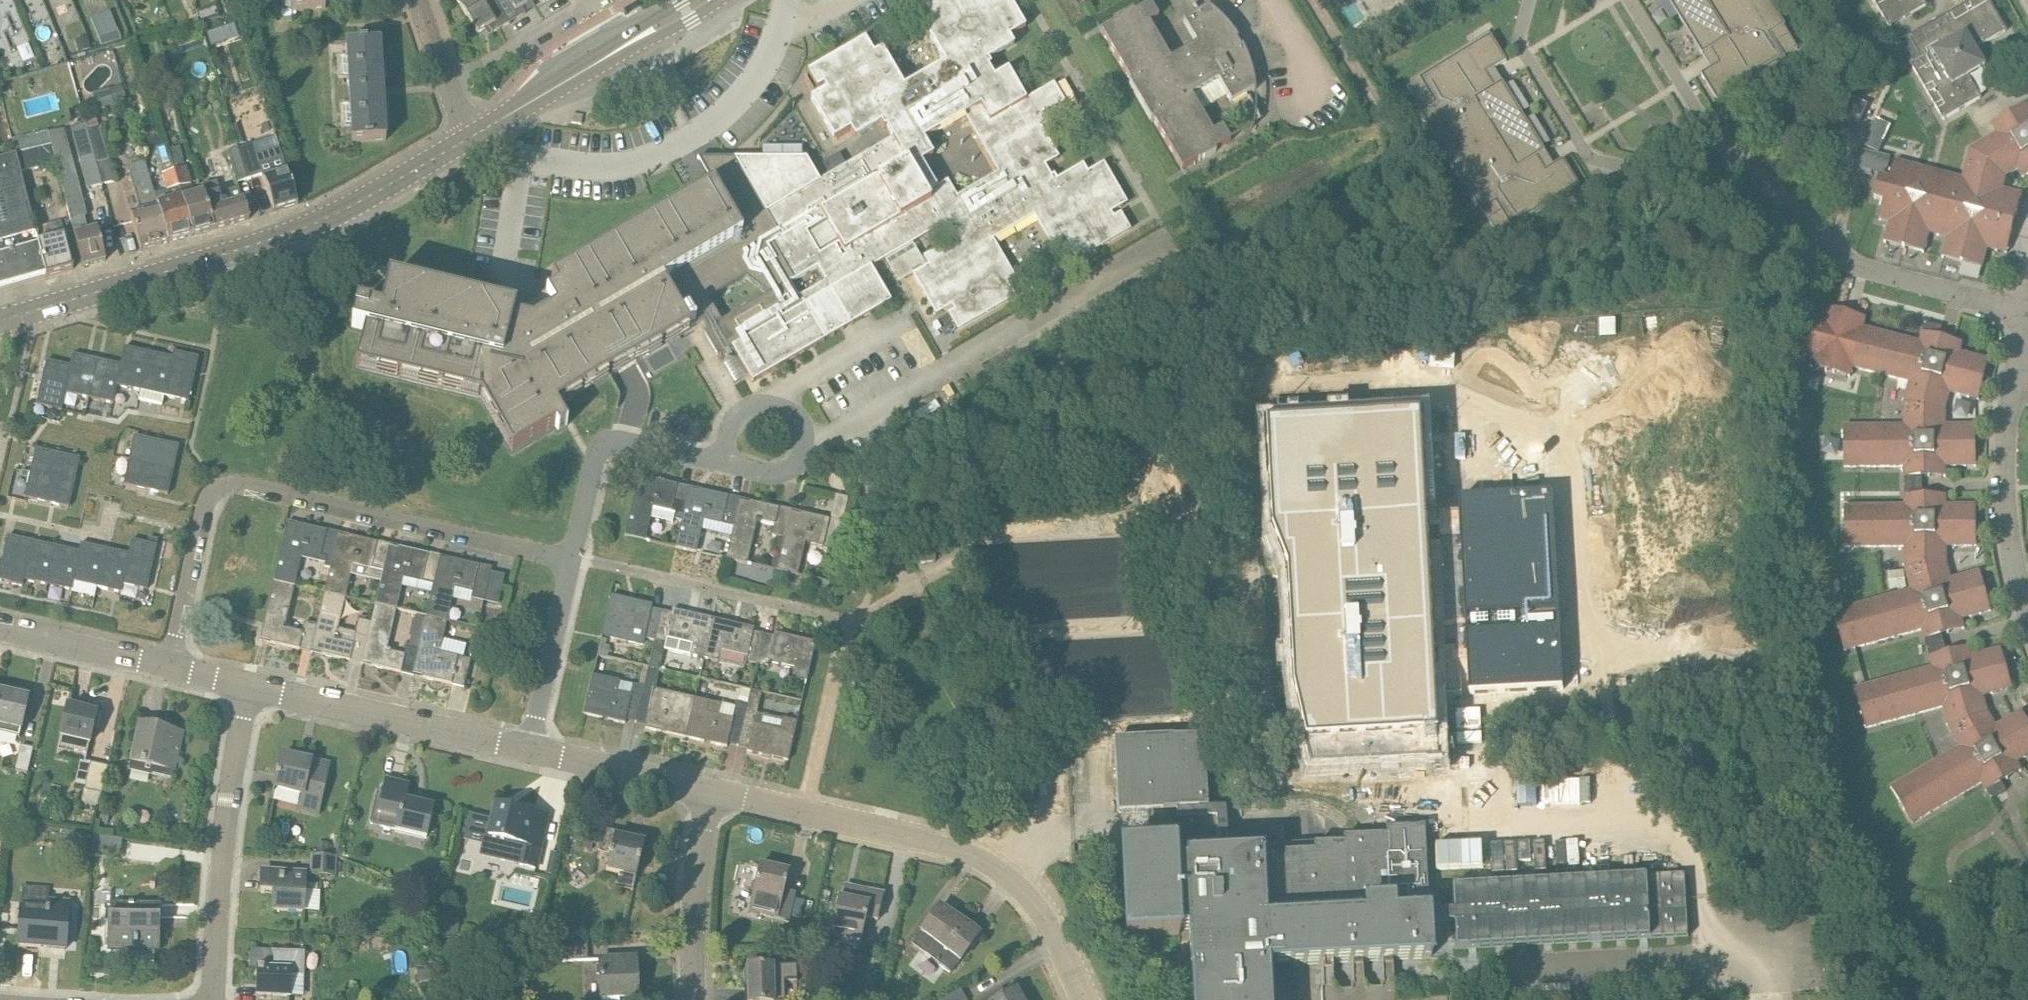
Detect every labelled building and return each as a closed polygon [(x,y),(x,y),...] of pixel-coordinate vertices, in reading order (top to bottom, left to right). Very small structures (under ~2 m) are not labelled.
[(326,8),(325,0),(291,0),(292,10),(326,8)] [(508,23),(495,0),(463,0),(459,2),(476,33),(487,27),(492,33),(508,23)] [(532,0),(495,0),(508,23),(525,13),(522,6),(532,0)] [(1124,205),(1101,165),(1088,172),(1084,167),(1059,182),(1054,174),(1051,176),(1045,166),(1059,158),(1041,128),(1070,111),(1054,83),(1025,100),(1008,70),(994,78),(988,68),(991,66),(986,59),(1012,43),(1009,38),(1022,30),(1004,0),(937,0),(923,8),(931,21),(925,25),(946,62),(902,88),(880,51),(873,55),(866,42),(809,75),(804,78),(804,80),(812,93),(815,97),(813,99),(836,139),(850,131),(853,137),(879,121),(883,130),(886,128),(892,138),(829,175),(823,164),(813,170),(806,158),(771,158),(729,158),(730,160),(736,160),(739,166),(738,167),(740,170),(764,213),(749,221),(763,245),(745,255),(750,263),(726,277),(740,301),(704,322),(709,330),(704,332),(718,357),(733,348),(739,359),(752,383),(825,340),(834,335),(841,331),(851,325),(861,319),(871,313),(891,302),(871,267),(884,260),(890,256),(944,225),(950,235),(947,237),(951,245),(925,260),(928,265),(915,273),(939,313),(952,306),(955,310),(948,314),(957,329),(1014,295),(1006,282),(1013,278),(991,241),(1036,215),(1058,252),(1064,249),(1072,262),(1129,228),(1121,213),(1114,217),(1111,213),(1124,205)] [(1432,0),(1405,0),(1404,0),(1411,12),(1432,0)] [(1703,55),(1711,51),(1719,64),(1701,75),(1717,101),(1786,59),(1785,57),(1798,48),(1784,26),(1785,25),(1770,0),(1669,0),(1703,55)] [(1889,28),(1927,5),(1924,0),(1873,0),(1889,28)] [(2007,31),(1989,0),(1972,0),(1908,37),(1920,57),(1910,63),(1943,120),(1981,98),(1968,76),(1985,66),(1975,49),(2007,31)] [(233,2),(225,4),(227,13),(235,11),(233,2)] [(1158,18),(1150,4),(1134,13),(1133,11),(1116,21),(1117,23),(1101,32),(1130,83),(1129,84),(1150,121),(1152,120),(1181,171),(1198,161),(1199,163),(1215,153),(1214,151),(1230,142),(1222,128),(1212,133),(1191,97),(1217,81),(1231,104),(1253,90),(1254,91),(1255,91),(1252,76),(1248,61),(1242,47),(1240,48),(1236,41),(1238,41),(1229,28),(1218,17),(1206,7),(1205,8),(1206,9),(1183,22),(1196,45),(1170,60),(1149,24),(1158,18)] [(122,38),(118,29),(100,36),(103,45),(122,38)] [(220,29),(207,33),(212,47),(225,42),(220,29)] [(1507,61),(1491,35),(1420,78),(1421,80),(1408,88),(1422,111),(1420,112),(1482,213),(1483,212),(1498,234),(1511,225),(1512,227),(1580,185),(1564,159),(1546,170),(1540,160),(1548,156),(1501,78),(1493,83),(1487,73),(1507,61)] [(87,36),(76,39),(80,52),(91,48),(87,36)] [(1920,57),(1908,37),(1898,43),(1910,63),(1920,57)] [(352,142),(386,140),(379,41),(347,43),(352,142)] [(43,56),(45,64),(46,68),(61,64),(60,60),(58,51),(43,56)] [(107,89),(112,107),(127,103),(121,84),(107,89)] [(1852,147),(1863,109),(1844,103),(1833,141),(1852,147)] [(2027,104),(1991,125),(1996,134),(1970,149),(1962,178),(1894,161),(1889,180),(1879,177),(1874,198),(1883,201),(1878,220),(1888,222),(1883,242),(1923,252),(1928,233),(1946,237),(1942,257),(1981,268),(1986,248),(2006,253),(2022,194),(2002,189),(2005,176),(2019,173),(2022,178),(2027,175),(2027,106),(2027,104)] [(102,185),(87,129),(86,123),(71,127),(87,189),(102,185)] [(117,181),(102,125),(87,129),(102,185),(117,181)] [(70,222),(73,233),(82,266),(105,260),(97,229),(88,232),(84,216),(87,215),(65,130),(49,134),(50,145),(51,145),(57,167),(70,222)] [(50,145),(49,134),(48,131),(41,133),(33,135),(12,140),(13,143),(16,154),(50,145)] [(1869,135),(1865,145),(1878,152),(1883,141),(1869,135)] [(248,179),(261,175),(273,211),(296,204),(278,146),(255,154),(251,143),(238,147),(248,179)] [(44,171),(57,167),(51,145),(50,145),(16,154),(21,174),(43,168),(44,171)] [(180,147),(168,151),(170,158),(182,155),(180,147)] [(248,179),(238,147),(226,151),(236,182),(248,179)] [(1871,152),(1867,168),(1887,173),(1891,157),(1871,152)] [(21,174),(16,154),(0,159),(0,212),(18,278),(45,271),(46,272),(47,276),(48,276),(35,228),(34,228),(21,174)] [(167,242),(153,194),(144,161),(128,165),(131,174),(142,212),(130,215),(140,250),(167,242)] [(190,184),(185,167),(173,171),(191,236),(214,230),(203,191),(200,192),(193,194),(190,184)] [(516,310),(400,282),(397,295),(386,292),(382,308),(381,312),(357,306),(352,328),(365,331),(356,368),(481,398),(513,452),(556,427),(558,431),(567,426),(557,407),(685,332),(690,329),(690,328),(703,321),(704,322),(740,301),(726,277),(750,263),(745,255),(763,245),(749,221),(764,213),(740,170),(723,179),(714,184),(713,181),(711,182),(713,185),(551,278),(557,288),(546,294),(551,301),(534,311),(513,323),(516,310)] [(168,242),(191,236),(173,171),(161,174),(166,191),(153,194),(167,242),(168,242)] [(203,191),(214,230),(218,228),(249,219),(244,199),(242,200),(238,187),(220,192),(217,181),(202,185),(203,191)] [(18,278),(0,212),(0,283),(18,278)] [(73,233),(70,222),(61,225),(60,222),(35,228),(48,276),(72,269),(64,236),(73,233)] [(1903,426),(1842,426),(1843,467),(1903,467),(1903,477),(1944,477),(1944,467),(1975,467),(1975,425),(1944,426),(1944,409),(1948,393),(1978,400),(1988,360),(1959,353),(1961,343),(1939,337),(1922,333),(1921,332),(1919,342),(1860,327),(1864,319),(1826,309),(1823,319),(1815,316),(1805,355),(1813,358),(1811,367),(1848,376),(1850,367),(1908,382),(1903,402),(1903,426)] [(1922,333),(1939,337),(1941,328),(1924,323),(1922,333)] [(112,403),(125,347),(124,347),(120,364),(97,359),(88,398),(112,403)] [(140,391),(148,352),(125,347),(112,403),(113,403),(117,386),(140,391)] [(164,396),(173,352),(172,357),(148,352),(140,391),(138,399),(162,404),(164,396)] [(173,352),(164,396),(189,401),(198,357),(173,352)] [(61,411),(73,353),(70,365),(46,360),(36,405),(61,411)] [(88,398),(97,359),(73,353),(61,411),(65,393),(88,398)] [(1424,420),(1264,427),(1268,536),(1297,608),(1286,686),(1302,763),(1437,757),(1434,690),(1458,689),(1457,661),(1465,661),(1466,689),(1561,685),(1552,493),(1457,497),(1458,511),(1428,512),(1424,420)] [(178,445),(134,436),(129,460),(173,470),(178,445)] [(36,448),(24,498),(45,502),(57,453),(36,448)] [(79,458),(57,453),(45,502),(68,507),(79,458)] [(168,494),(173,470),(129,460),(124,484),(168,494)] [(676,547),(690,487),(677,484),(676,485),(647,479),(648,477),(637,475),(624,535),(646,540),(653,510),(674,514),(673,519),(681,521),(675,546),(676,547)] [(1922,495),(1922,477),(1905,477),(1905,496),(1922,495)] [(702,530),(731,536),(739,498),(728,495),(728,496),(698,490),(699,489),(690,487),(676,547),(697,552),(702,530)] [(836,495),(831,549),(843,550),(849,496),(836,495)] [(1945,506),(1944,495),(1903,496),(1903,506),(1843,506),(1843,547),(1904,547),(1904,569),(1910,591),(1832,612),(1843,652),(1920,630),(1923,640),(1963,630),(1960,619),(1989,611),(1979,572),(1949,580),(1945,564),(1945,547),(1975,547),(1975,505),(1945,506)] [(773,535),(778,537),(783,538),(789,510),(778,507),(778,509),(749,502),(749,500),(739,498),(731,536),(730,543),(726,559),(748,564),(757,522),(775,526),(773,535)] [(783,538),(777,570),(799,574),(805,544),(823,548),(829,521),(800,515),(801,513),(789,510),(783,538)] [(330,568),(338,532),(327,529),(326,531),(287,522),(274,580),(295,585),(302,554),(325,559),(323,566),(330,568)] [(382,573),(389,544),(378,541),(377,543),(350,537),(351,535),(338,532),(330,568),(324,591),(346,596),(353,566),(382,573)] [(32,541),(7,535),(0,566),(0,581),(22,586),(32,541)] [(120,592),(132,540),(131,540),(128,553),(105,548),(96,587),(120,592)] [(132,540),(120,592),(121,593),(123,585),(147,590),(157,546),(132,540)] [(47,585),(56,546),(32,541),(22,586),(23,586),(24,580),(47,585)] [(71,590),(81,543),(80,543),(79,551),(56,546),(47,585),(71,590)] [(96,587),(105,548),(81,543),(71,590),(72,590),(73,582),(96,587)] [(433,584),(439,556),(427,553),(427,554),(397,547),(397,546),(389,544),(382,573),(375,602),(397,607),(404,578),(433,584)] [(780,551),(776,547),(771,549),(770,554),(773,557),(779,556),(780,551)] [(933,552),(914,553),(914,563),(934,562),(933,552)] [(426,614),(447,618),(454,589),(472,593),(470,599),(484,602),(492,568),(439,556),(433,584),(426,614)] [(285,628),(295,585),(274,580),(260,641),(299,650),(310,653),(317,624),(305,622),(303,632),(285,628)] [(336,639),(346,596),(324,591),(317,624),(310,653),(321,655),(321,654),(350,662),(361,664),(367,636),(355,633),(353,643),(336,639)] [(645,638),(654,640),(661,611),(651,608),(652,605),(610,595),(602,634),(643,644),(645,638)] [(387,651),(397,607),(375,602),(367,636),(361,664),(371,667),(371,666),(401,672),(401,674),(411,676),(418,648),(406,645),(403,655),(387,651)] [(654,640),(651,652),(659,654),(664,650),(704,659),(714,619),(672,609),(671,613),(661,611),(654,640)] [(439,653),(447,618),(426,614),(418,648),(411,676),(413,677),(413,675),(451,684),(450,685),(463,688),(470,660),(439,653)] [(758,664),(764,634),(753,632),(754,628),(714,619),(704,659),(745,668),(746,661),(758,664)] [(764,634),(758,664),(769,666),(769,662),(795,668),(792,679),(805,682),(814,642),(774,633),(773,636),(764,634)] [(1968,647),(1928,658),(1931,668),(1853,689),(1864,729),(1941,707),(1947,729),(1958,748),(1889,789),(1910,824),(1979,783),(1984,792),(2020,772),(2015,763),(2027,755),(2027,725),(2020,712),(1994,727),(1986,713),(1981,697),(2010,689),(1999,649),(1970,657),(1968,647)] [(655,689),(660,668),(649,665),(644,687),(636,722),(646,724),(645,729),(686,738),(695,698),(655,689)] [(620,681),(592,675),(583,715),(624,724),(625,719),(636,722),(644,687),(639,686),(632,684),(630,695),(617,692),(620,681)] [(739,746),(752,690),(740,688),(737,701),(736,701),(734,707),(695,698),(686,738),(727,747),(728,744),(739,746)] [(752,690),(739,746),(747,748),(746,752),(789,761),(798,721),(782,718),(782,719),(780,729),(755,723),(762,693),(752,690)] [(0,697),(0,733),(17,737),(28,698),(1,692),(0,697)] [(89,745),(97,714),(67,707),(57,747),(86,754),(88,745),(89,745)] [(173,772),(182,734),(139,724),(130,762),(154,767),(152,774),(171,779),(172,772),(173,772)] [(1118,746),(1122,821),(1180,818),(1181,824),(1220,822),(1221,837),(1232,837),(1230,811),(1211,811),(1208,741),(1118,746)] [(27,774),(33,749),(21,746),(15,770),(27,774)] [(317,817),(329,766),(281,756),(273,792),(300,798),(297,812),(317,817)] [(102,793),(108,767),(90,763),(84,790),(102,793)] [(405,799),(408,785),(386,780),(382,794),(375,792),(368,824),(425,839),(433,806),(405,799)] [(2001,783),(1984,792),(1989,801),(2006,791),(2001,783)] [(102,793),(84,790),(82,803),(99,806),(102,793)] [(547,877),(554,848),(540,845),(546,817),(496,805),(488,838),(521,846),(517,865),(533,869),(532,874),(547,877)] [(107,822),(109,812),(100,810),(98,820),(107,822)] [(636,877),(644,843),(632,840),(632,836),(606,829),(603,843),(611,845),(605,870),(636,877)] [(121,859),(124,838),(93,834),(90,855),(121,859)] [(1274,983),(1438,975),(1436,928),(1400,930),(1399,918),(1370,919),(1371,933),(1271,937),(1270,910),(1324,907),(1325,925),(1329,925),(1328,907),(1359,905),(1359,897),(1431,894),(1429,836),(1348,839),(1348,846),(1263,850),(1264,871),(1182,875),(1181,868),(1124,870),(1129,962),(1187,959),(1186,948),(1194,948),(1196,999),(1275,999),(1274,983)] [(317,854),(328,855),(329,843),(317,842),(317,854)] [(337,856),(315,854),(310,854),(309,875),(335,877),(337,856)] [(789,923),(796,892),(784,890),(788,873),(758,866),(747,914),(789,923)] [(314,912),(315,891),(306,890),(307,875),(261,872),(260,894),(273,895),(272,910),(314,912)] [(1689,882),(1457,891),(1458,919),(1436,920),(1436,931),(1458,931),(1459,955),(1692,946),(1689,882)] [(877,922),(883,894),(852,887),(848,901),(837,898),(829,935),(861,942),(866,919),(877,922)] [(66,950),(69,900),(47,898),(46,908),(21,906),(18,946),(66,950)] [(159,952),(160,904),(109,903),(107,951),(159,952)] [(979,934),(940,906),(912,944),(950,973),(958,962),(979,934)] [(825,947),(830,925),(818,922),(813,944),(825,947)] [(563,961),(588,960),(587,945),(562,947),(563,961)] [(303,996),(304,975),(305,952),(257,950),(257,962),(258,962),(257,969),(258,969),(257,995),(290,996),(303,996)] [(635,998),(634,958),(597,960),(599,999),(635,999),(635,998)] [(430,980),(429,966),(416,967),(417,981),(430,980)] [(784,982),(797,982),(796,966),(748,967),(748,999),(784,999),(784,982)] [(1002,988),(981,999),(1022,999),(1016,990),(1007,996),(1002,988)] [(960,990),(942,999),(966,999),(960,990)]
